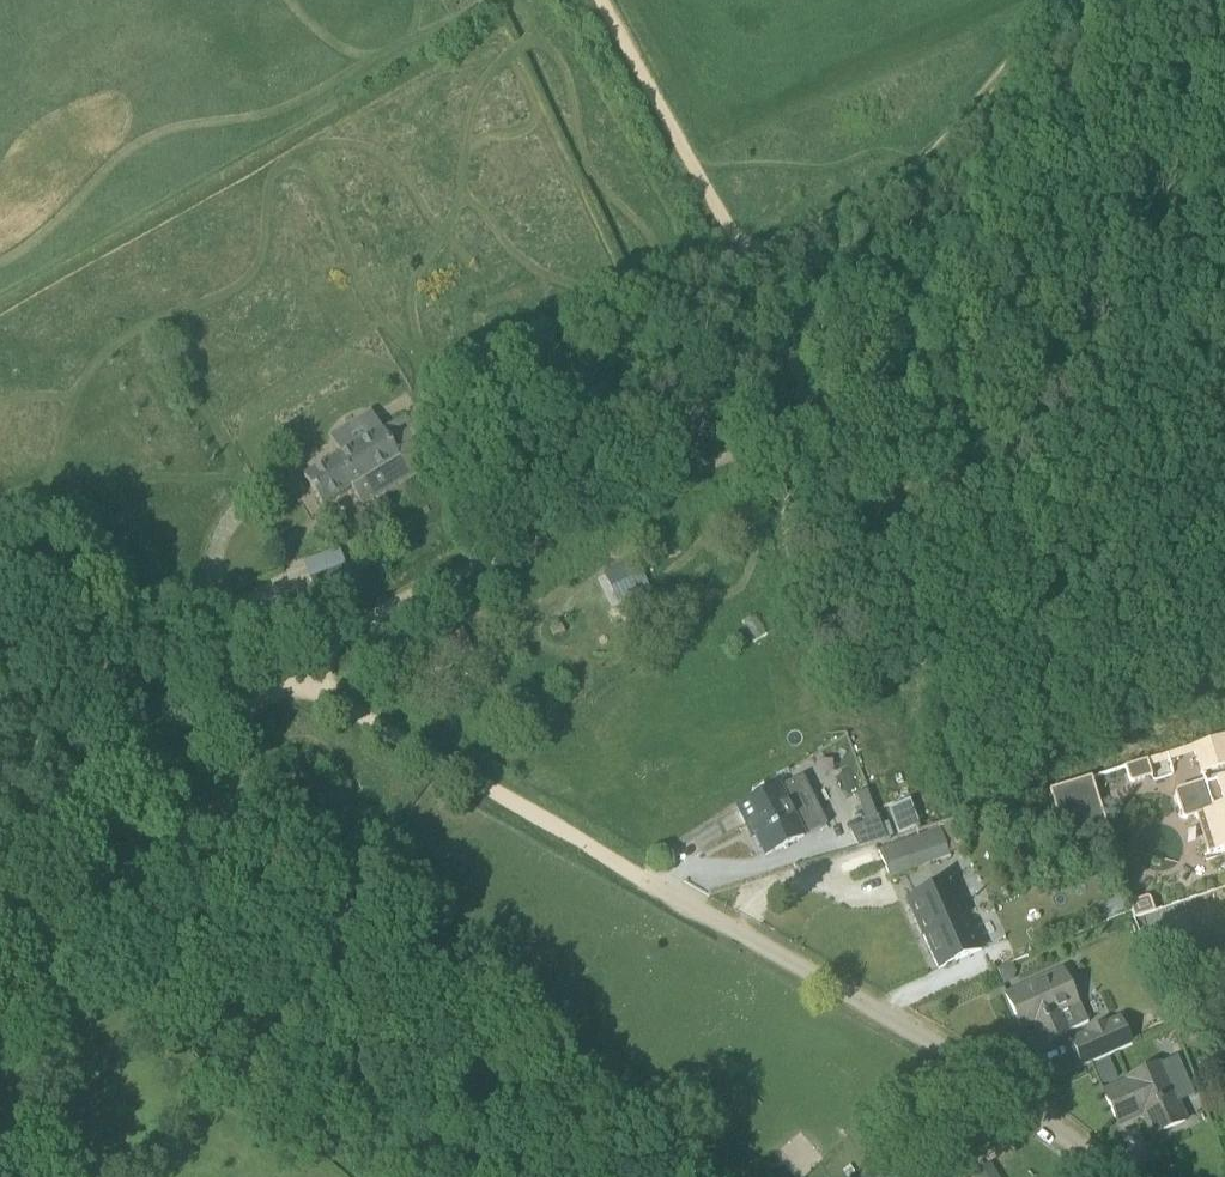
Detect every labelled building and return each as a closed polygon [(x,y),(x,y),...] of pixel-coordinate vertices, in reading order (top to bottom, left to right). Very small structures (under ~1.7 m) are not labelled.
[(363,505),(411,476),(434,462),(405,415),(305,477),(322,505),(352,487),(363,505)] [(449,422),(434,432),(443,446),(458,436),(449,422)] [(481,438),(471,443),(478,454),(487,448),(481,438)] [(307,573),(345,566),(341,548),(304,556),(307,573)] [(635,557),(603,570),(616,600),(648,587),(635,557)] [(318,602),(356,590),(348,566),(310,579),(318,602)] [(556,640),(566,634),(559,623),(549,629),(556,640)] [(1202,773),(1224,766),(1224,736),(1193,746),(1202,773)] [(1131,783),(1152,776),(1147,760),(1126,767),(1131,783)] [(757,835),(752,837),(753,838),(757,836),(766,856),(804,837),(827,825),(802,777),(780,788),(779,788),(738,808),(749,830),(753,828),(757,835)] [(1107,830),(1090,778),(1050,792),(1067,843),(1107,830)] [(1175,791),(1184,820),(1196,816),(1208,854),(1215,852),(1221,850),(1224,861),(1224,779),(1207,785),(1206,781),(1175,791)] [(860,849),(888,838),(871,793),(857,798),(867,823),(853,828),(860,849)] [(890,806),(898,833),(920,827),(912,799),(890,806)] [(938,830),(898,843),(908,871),(949,856),(938,830)] [(908,871),(898,843),(880,849),(890,877),(908,871)] [(908,900),(918,924),(923,936),(967,916),(951,881),(908,900)] [(1149,897),(1130,904),(1135,919),(1155,912),(1149,897)] [(939,970),(982,950),(967,916),(923,936),(939,970)] [(1010,965),(996,971),(1002,985),(1011,982),(1014,973),(1010,965)] [(1038,983),(1007,996),(1022,1030),(1031,1027),(1034,1025),(1042,1044),(1065,1034),(1089,1023),(1081,1005),(1079,1005),(1078,1002),(1063,971),(1038,983)] [(1132,1045),(1118,1017),(1069,1039),(1082,1068),(1094,1062),(1119,1051),(1132,1045)] [(1189,1050),(1205,1044),(1199,1027),(1183,1033),(1189,1050)] [(1110,1058),(1095,1064),(1103,1083),(1118,1076),(1110,1058)] [(1186,1121),(1159,1064),(1127,1079),(1128,1082),(1104,1093),(1119,1125),(1120,1125),(1119,1122),(1142,1112),(1153,1136),(1186,1121)] [(895,1176),(908,1169),(900,1156),(887,1164),(895,1176)] [(992,1162),(971,1174),(973,1176),(1000,1176),(992,1162)] [(850,1166),(843,1170),(847,1176),(854,1172),(850,1166)]
